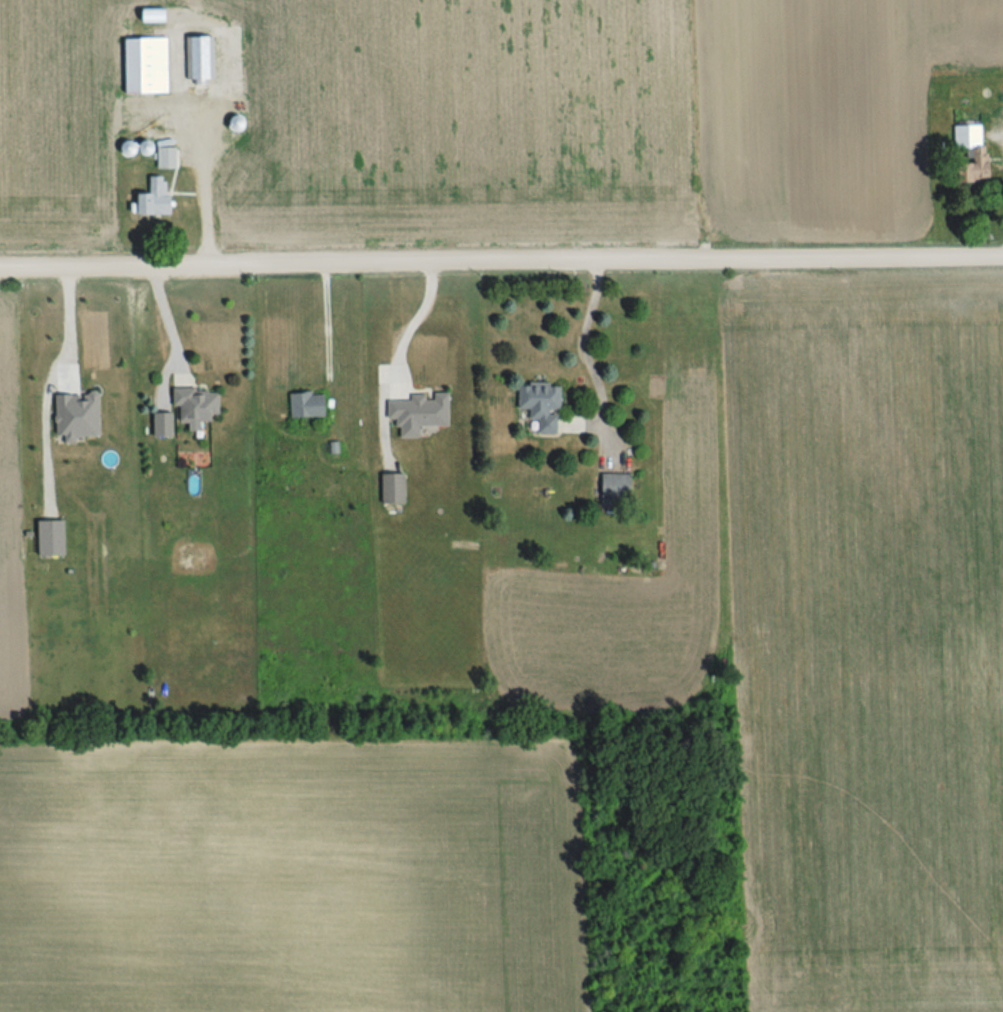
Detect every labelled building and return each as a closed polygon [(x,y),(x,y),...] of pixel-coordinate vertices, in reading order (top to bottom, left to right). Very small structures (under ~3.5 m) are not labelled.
[(210,38),(183,38),(183,82),(210,82),(210,38)] [(119,95),(163,95),(163,39),(119,39),(119,95)] [(954,165),(954,185),(981,184),(979,125),(949,127),(951,150),(969,150),(970,164),(954,165)] [(131,218),(165,217),(163,177),(146,177),(147,195),(130,196),(131,218)] [(554,433),(555,385),(515,384),(515,412),(519,412),(518,433),(554,433)] [(213,391),(172,391),(172,423),(182,423),(182,432),(204,432),(204,415),(213,415),(213,391)] [(318,393),(289,393),(289,418),(318,418),(318,393)] [(394,439),(414,439),(414,427),(445,427),(445,396),(382,396),(382,423),(394,422),(394,439)] [(169,415),(154,414),(153,436),(168,436),(169,415)] [(624,502),(624,474),(595,474),(595,502),(624,502)]
